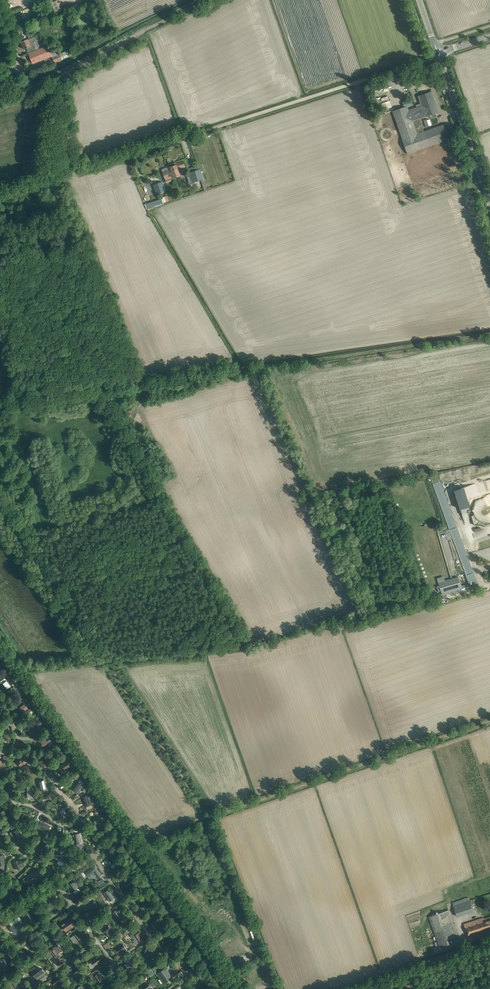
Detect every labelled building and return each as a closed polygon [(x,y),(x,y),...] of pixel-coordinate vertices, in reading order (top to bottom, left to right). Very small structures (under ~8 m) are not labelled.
[(56,1),(51,3),(56,14),(61,12),(56,1)] [(26,40),(21,42),(24,49),(27,48),(29,53),(34,51),(31,43),(36,40),(33,33),(28,35),(29,39),(28,39),(26,40)] [(29,53),(33,64),(52,56),(50,52),(48,46),(40,49),(34,51),(29,53)] [(56,50),(50,52),(52,56),(52,57),(54,63),(62,60),(70,56),(68,50),(60,54),(58,55),(56,50)] [(407,106),(393,111),(394,116),(408,154),(445,140),(450,139),(444,124),(424,131),(419,118),(425,116),(425,117),(439,112),(432,91),(418,96),(420,103),(416,105),(416,107),(409,110),(407,106)] [(176,162),(169,165),(170,166),(170,167),(174,176),(173,177),(174,178),(180,175),(178,169),(182,167),(185,166),(183,161),(180,162),(176,164),(176,162)] [(170,166),(162,169),(164,174),(166,179),(173,177),(174,176),(170,167),(170,166)] [(200,170),(190,173),(193,182),(203,179),(200,172),(200,170)] [(162,182),(154,185),(157,195),(166,191),(167,190),(166,186),(164,187),(162,182)] [(153,202),(147,204),(148,208),(155,206),(163,203),(162,199),(153,202)] [(473,571),(467,554),(437,473),(437,474),(430,476),(430,477),(430,478),(449,529),(445,531),(444,531),(439,532),(452,578),(445,580),(438,582),(441,590),(442,594),(447,592),(448,594),(478,585),(473,571)] [(468,500),(464,487),(454,490),(462,514),(462,515),(468,513),(468,512),(471,511),(468,500)] [(0,682),(2,684),(7,691),(9,694),(15,689),(13,686),(12,687),(7,680),(6,680),(4,678),(0,682)] [(31,716),(35,712),(31,707),(27,710),(31,716)] [(36,721),(32,724),(35,729),(36,729),(39,732),(45,728),(43,724),(40,719),(36,721)] [(47,737),(39,743),(43,747),(51,741),(47,737)] [(66,762),(60,765),(62,768),(63,770),(63,771),(69,767),(66,762)] [(7,790),(13,788),(11,780),(5,782),(7,790)] [(75,786),(73,790),(78,793),(80,790),(83,785),(78,782),(75,786)] [(23,788),(20,788),(20,792),(23,792),(23,797),(30,797),(30,785),(23,785),(23,788)] [(91,803),(88,795),(83,797),(86,805),(91,803)] [(71,811),(67,811),(68,807),(62,806),(61,815),(67,816),(66,819),(70,819),(71,811)] [(9,817),(4,810),(0,812),(0,815),(4,821),(9,817)] [(101,816),(95,817),(96,823),(102,822),(101,821),(103,821),(104,825),(107,824),(106,816),(101,817),(101,816)] [(38,831),(39,828),(48,832),(50,826),(41,822),(40,823),(37,822),(34,830),(38,831)] [(22,836),(18,828),(12,831),(17,839),(22,836)] [(83,846),(84,845),(81,833),(75,834),(78,846),(79,847),(83,846)] [(113,854),(104,860),(108,867),(110,866),(112,868),(115,866),(113,864),(117,861),(113,854)] [(19,860),(13,862),(15,867),(20,865),(21,867),(25,865),(22,859),(19,860)] [(88,875),(90,874),(97,875),(98,877),(101,875),(95,866),(86,872),(88,875)] [(28,875),(27,875),(30,881),(31,880),(40,875),(37,869),(28,874),(28,875)] [(13,882),(15,878),(8,874),(6,878),(13,882)] [(80,878),(77,880),(82,888),(85,886),(80,878)] [(132,879),(124,885),(129,891),(137,886),(132,879)] [(75,880),(68,885),(73,892),(73,891),(78,888),(80,887),(75,880)] [(13,891),(10,886),(4,890),(7,895),(13,891)] [(109,889),(104,893),(106,896),(109,901),(115,897),(109,889)] [(55,894),(48,899),(52,905),(58,902),(59,901),(55,894)] [(149,905),(146,900),(139,904),(143,909),(149,905)] [(95,917),(100,913),(94,904),(88,908),(95,917)] [(122,915),(117,909),(112,912),(117,919),(122,915)] [(457,935),(448,909),(429,916),(440,947),(449,944),(447,939),(457,935)] [(34,917),(30,911),(25,915),(29,920),(34,917)] [(19,917),(10,923),(12,926),(10,927),(14,933),(23,927),(20,923),(22,921),(19,917)] [(464,924),(468,936),(489,928),(489,917),(484,919),(483,918),(464,924)] [(68,921),(61,925),(65,932),(75,926),(72,921),(72,920),(71,919),(70,919),(69,919),(68,920),(68,921)] [(159,919),(154,923),(157,928),(163,925),(162,923),(160,921),(159,919)] [(108,925),(102,929),(106,934),(109,938),(114,934),(111,930),(108,925)] [(46,932),(43,934),(46,940),(51,937),(52,939),(55,937),(54,935),(55,934),(51,929),(50,929),(49,928),(46,930),(47,932),(46,932)] [(78,932),(70,937),(74,943),(82,938),(78,932)] [(134,932),(130,935),(133,939),(133,938),(134,940),(133,941),(135,944),(138,943),(143,939),(138,933),(137,933),(134,932)] [(168,942),(167,943),(170,948),(171,947),(173,949),(177,946),(180,945),(173,935),(171,937),(172,939),(168,941),(168,942)] [(32,938),(26,942),(30,947),(31,947),(35,952),(39,949),(37,945),(37,944),(36,943),(37,942),(33,937),(32,938)] [(123,944),(116,948),(119,952),(117,953),(119,957),(121,955),(128,950),(123,944)] [(58,945),(50,950),(55,956),(59,954),(59,953),(62,950),(60,947),(58,945)] [(154,956),(148,947),(143,951),(149,960),(154,956)] [(133,955),(125,961),(127,964),(130,968),(137,964),(133,959),(135,958),(133,955)] [(0,961),(0,965),(3,969),(9,964),(9,963),(11,962),(6,956),(5,956),(1,959),(1,960),(0,961)] [(101,962),(98,957),(91,961),(95,967),(101,962)] [(195,969),(191,964),(184,968),(188,973),(195,969)] [(82,972),(78,966),(71,971),(75,976),(82,972)] [(162,966),(155,971),(157,975),(159,974),(161,977),(164,982),(171,977),(165,969),(162,966)] [(35,967),(31,970),(37,979),(45,973),(42,968),(38,971),(35,967)] [(97,974),(93,977),(98,983),(102,980),(101,979),(104,977),(100,972),(97,974)] [(61,982),(58,977),(51,981),(55,986),(61,982)] [(7,983),(11,988),(15,988),(20,985),(16,978),(7,983)]
